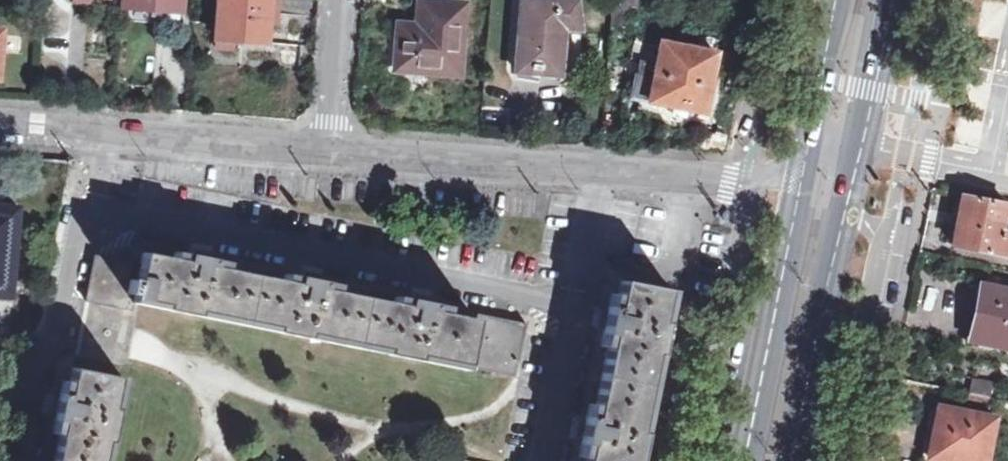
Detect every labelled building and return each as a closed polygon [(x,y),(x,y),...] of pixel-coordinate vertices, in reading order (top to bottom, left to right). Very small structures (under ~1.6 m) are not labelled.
[(128,8),(183,13),(184,0),(129,0),(128,8)] [(217,37),(267,41),(270,0),(220,0),(217,37)] [(516,66),(561,70),(566,32),(582,33),(577,0),(521,0),(516,66)] [(460,77),(465,7),(421,4),(418,28),(400,27),(398,72),(460,77)] [(717,53),(663,41),(652,98),(706,110),(712,81),(717,53)] [(965,198),(960,221),(955,246),(1007,258),(1007,225),(1003,223),(1006,207),(965,198)] [(0,204),(0,296),(11,297),(17,240),(13,240),(15,232),(3,231),(6,205),(0,204)] [(100,258),(92,303),(136,312),(138,303),(466,369),(468,365),(516,374),(528,321),(504,317),(480,312),(479,319),(446,312),(447,306),(422,301),(397,296),(396,303),(338,292),(338,284),(313,279),(288,274),(286,281),(228,270),(230,263),(204,258),(178,253),(176,260),(150,255),(146,268),(100,258)] [(622,279),(620,296),(614,295),(609,320),(603,345),(609,347),(598,401),(591,401),(585,428),(580,455),(586,457),(585,460),(638,460),(673,291),(622,279)] [(985,286),(978,316),(972,342),(1007,349),(1007,291),(985,286)] [(76,369),(73,385),(65,384),(60,409),(55,434),(63,436),(58,460),(110,460),(126,379),(76,369)] [(991,398),(971,393),(968,404),(988,409),(991,398)] [(931,457),(951,460),(989,460),(997,420),(942,409),(937,432),(931,457)]
